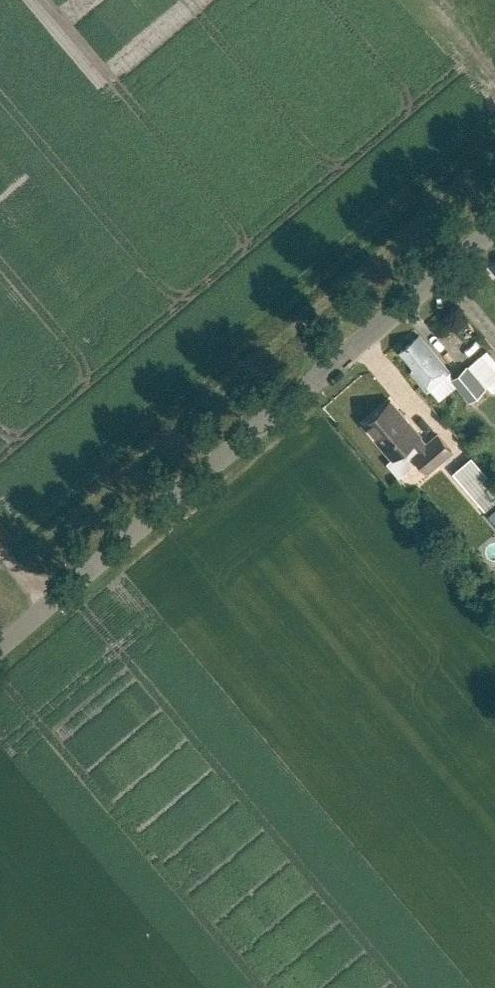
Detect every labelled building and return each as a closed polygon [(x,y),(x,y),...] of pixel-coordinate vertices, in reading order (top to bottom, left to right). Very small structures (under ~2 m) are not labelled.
[(402,350),(417,367),(413,371),(429,390),(451,371),(425,340),(421,343),(417,338),(402,350)] [(466,366),(485,388),(486,386),(490,391),(494,392),(494,360),(486,350),(466,366)] [(451,379),(469,401),(485,388),(466,366),(451,379)] [(419,460),(429,472),(453,451),(439,434),(428,444),(422,436),(392,400),(365,424),(395,459),(389,463),(401,476),(419,460)] [(455,474),(477,499),(494,484),(472,459),(455,474)]
